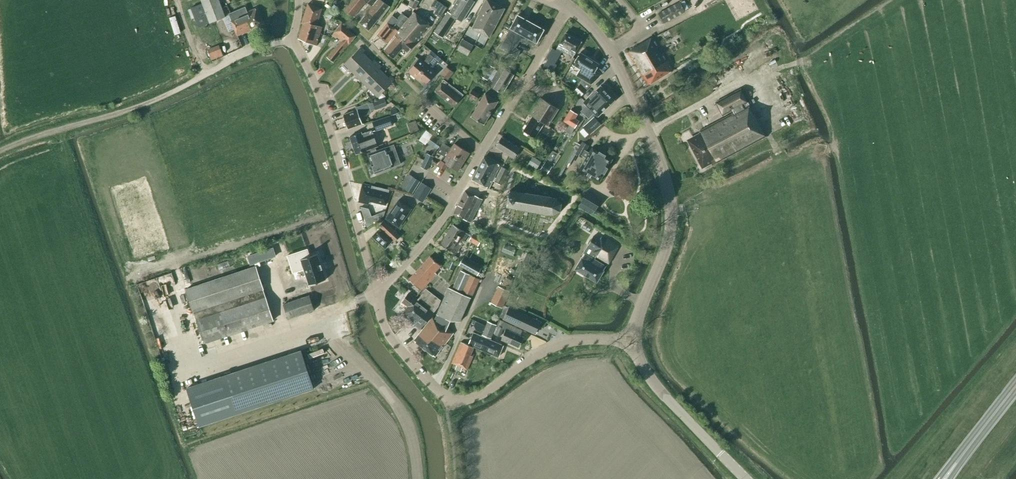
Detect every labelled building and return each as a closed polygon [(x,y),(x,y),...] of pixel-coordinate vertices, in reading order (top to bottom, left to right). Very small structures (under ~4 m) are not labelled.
[(203,4),(210,23),(225,16),(219,0),(201,0),(203,4)] [(353,17),(366,1),(369,4),(362,13),(365,16),(359,23),(369,30),(378,19),(379,21),(390,7),(381,0),(351,0),(343,10),(353,17)] [(414,9),(419,1),(416,0),(412,0),(408,6),(414,9)] [(449,13),(448,12),(434,32),(442,37),(456,17),(462,21),(474,1),(472,0),(457,0),(449,13)] [(478,14),(479,15),(472,29),(489,38),(505,8),(489,0),(486,0),(478,14)] [(679,2),(658,13),(663,23),(685,12),(679,2)] [(303,23),(298,39),(316,45),(322,27),(317,25),(322,8),(308,3),(302,23),(303,23)] [(407,14),(411,10),(403,3),(399,7),(407,14)] [(442,3),(435,13),(440,17),(447,7),(442,3)] [(210,23),(203,4),(193,7),(200,26),(210,23)] [(251,28),(262,23),(255,8),(247,12),(245,7),(229,14),(231,19),(230,19),(237,36),(251,30),(251,28)] [(409,19),(408,18),(394,35),(397,37),(384,51),(393,59),(403,48),(408,52),(431,26),(415,12),(409,19)] [(377,35),(388,43),(394,35),(408,18),(402,13),(397,19),(393,16),(377,35)] [(544,29),(518,15),(510,28),(499,48),(516,58),(520,51),(516,48),(520,40),(527,45),(528,42),(535,45),(544,29)] [(332,34),(336,38),(338,37),(342,40),(327,57),(333,62),(356,36),(341,24),(332,34)] [(581,42),(565,33),(557,48),(572,57),(581,42)] [(627,53),(648,85),(673,70),(653,37),(627,53)] [(458,51),(468,56),(474,45),(465,39),(458,51)] [(208,49),(212,60),(223,56),(219,45),(208,49)] [(344,64),(353,72),(367,57),(363,53),(365,51),(361,47),(344,64)] [(552,62),(556,55),(552,52),(548,60),(552,62)] [(580,52),(573,65),(581,69),(578,74),(592,84),(601,75),(595,70),(599,64),(580,52)] [(424,62),(419,58),(408,71),(416,79),(434,58),(433,57),(430,54),(424,62)] [(433,57),(434,58),(416,79),(425,86),(436,73),(431,69),(438,61),(441,64),(443,60),(436,54),(433,57)] [(353,72),(361,80),(378,63),(374,60),(372,62),(367,57),(353,72)] [(361,80),(369,88),(384,74),(379,69),(381,67),(378,63),(361,80)] [(488,86),(502,94),(514,74),(500,66),(495,74),(492,72),(495,68),(488,64),(481,76),(487,80),(488,79),(491,81),(488,86)] [(454,73),(447,67),(441,74),(447,80),(454,73)] [(384,74),(369,88),(378,97),(394,80),(390,76),(388,78),(384,74)] [(435,91),(454,106),(463,95),(443,80),(435,91)] [(581,84),(578,87),(575,84),(571,88),(580,97),(587,89),(581,84)] [(586,105),(581,111),(585,115),(590,109),(608,92),(601,85),(583,102),(586,105)] [(688,140),(702,167),(711,162),(712,165),(766,136),(754,114),(753,114),(749,106),(745,109),(743,106),(749,104),(741,89),(715,103),(722,116),(732,110),(733,113),(698,132),(699,134),(688,140)] [(468,96),(476,101),(479,94),(471,90),(468,96)] [(590,109),(585,115),(588,119),(594,113),(597,117),(615,100),(608,92),(590,109)] [(498,101),(485,94),(471,117),(484,124),(498,101)] [(530,114),(532,116),(523,131),(535,138),(544,123),(547,126),(558,109),(541,97),(530,114)] [(372,102),(375,110),(387,106),(384,98),(372,102)] [(343,115),(348,128),(362,124),(360,117),(371,113),(368,103),(356,108),(357,110),(343,115)] [(571,110),(564,121),(570,124),(575,127),(579,121),(575,118),(578,114),(571,110)] [(372,121),(375,131),(393,125),(389,115),(372,121)] [(601,124),(594,116),(583,127),(590,135),(601,124)] [(413,132),(421,129),(418,120),(410,123),(413,132)] [(350,136),(356,154),(378,146),(374,134),(373,134),(372,130),(362,134),(361,133),(350,136)] [(427,143),(437,150),(442,142),(432,135),(427,143)] [(520,149),(502,137),(496,147),(514,158),(520,149)] [(575,153),(582,157),(583,156),(585,151),(589,145),(582,141),(575,153)] [(443,143),(440,147),(464,162),(469,153),(454,143),(451,148),(443,143)] [(368,154),(375,173),(400,164),(394,145),(368,154)] [(440,147),(438,152),(446,157),(443,162),(441,161),(438,165),(445,170),(448,165),(458,171),(464,162),(440,147)] [(599,182),(612,159),(592,147),(589,153),(585,151),(583,156),(586,158),(579,171),(599,182)] [(427,154),(421,167),(427,170),(433,156),(427,154)] [(484,157),(478,168),(495,177),(501,166),(484,157)] [(532,157),(528,164),(536,168),(540,161),(532,157)] [(540,169),(547,174),(550,168),(544,164),(540,169)] [(502,167),(498,174),(505,178),(508,171),(502,167)] [(489,188),(493,181),(494,181),(496,178),(495,177),(478,168),(472,179),(489,188)] [(501,185),(505,178),(498,174),(496,178),(494,181),(501,185)] [(405,188),(412,192),(419,180),(413,176),(405,188)] [(413,196),(423,202),(431,189),(421,182),(413,196)] [(363,184),(358,202),(368,204),(369,201),(385,205),(389,190),(363,184)] [(465,191),(453,214),(470,222),(482,199),(465,191)] [(561,203),(556,199),(553,198),(509,191),(508,196),(507,202),(506,207),(554,214),(560,211),(561,203)] [(580,202),(595,211),(598,205),(594,203),(597,198),(586,192),(580,202)] [(386,218),(399,227),(412,208),(399,200),(386,218)] [(378,220),(376,214),(371,216),(368,208),(360,207),(366,227),(378,220)] [(372,236),(385,248),(393,240),(394,242),(400,236),(384,221),(378,227),(380,228),(372,236)] [(453,225),(440,245),(454,254),(467,233),(453,225)] [(482,238),(473,233),(468,241),(478,246),(482,238)] [(607,265),(619,246),(602,236),(599,240),(593,237),(584,251),(586,252),(575,269),(597,282),(607,265)] [(273,248),(248,256),(251,264),(275,256),(273,248)] [(309,256),(307,249),(288,256),(293,273),(304,269),(309,285),(326,279),(317,254),(309,256)] [(419,267),(409,279),(421,290),(431,279),(436,274),(435,272),(441,266),(430,256),(419,267)] [(481,268),(463,258),(459,265),(477,275),(481,268)] [(273,320),(256,266),(186,289),(204,343),(273,320)] [(173,287),(186,283),(182,270),(169,274),(173,287)] [(453,287),(472,295),(479,279),(461,271),(453,287)] [(432,317),(414,341),(435,357),(453,334),(446,328),(451,321),(460,321),(471,298),(448,288),(436,315),(437,315),(434,319),(432,317)] [(402,314),(421,329),(438,306),(440,300),(426,289),(417,300),(408,293),(401,302),(408,307),(402,314)] [(318,292),(283,304),(288,319),(324,307),(318,292)] [(505,305),(500,316),(504,318),(535,333),(539,326),(544,328),(546,322),(534,316),(533,318),(509,307),(505,305)] [(487,322),(482,335),(491,338),(496,325),(487,322)] [(495,335),(500,337),(504,328),(499,326),(495,335)] [(502,340),(518,347),(523,337),(506,329),(502,340)] [(473,333),(468,345),(474,347),(474,346),(498,357),(503,345),(473,333)] [(471,354),(474,347),(468,345),(460,341),(451,363),(457,365),(455,369),(460,371),(462,367),(467,370),(473,355),(471,354)] [(240,369),(260,363),(256,351),(237,357),(240,369)] [(221,377),(185,389),(197,427),(233,415),(221,377)]
